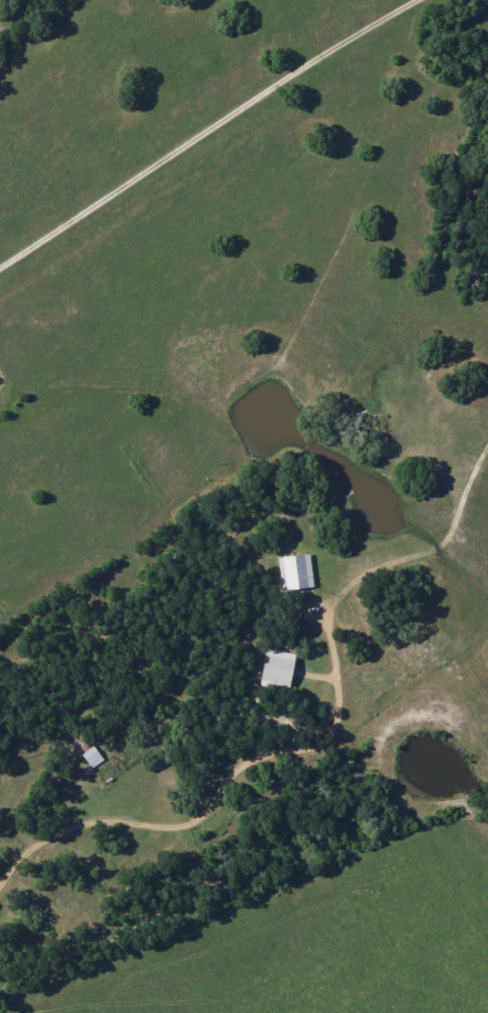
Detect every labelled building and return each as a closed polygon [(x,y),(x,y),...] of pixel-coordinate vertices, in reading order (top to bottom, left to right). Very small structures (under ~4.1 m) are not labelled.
[(279,559),(284,592),(315,587),(310,554),(279,559)] [(260,685),(288,692),(297,656),(269,649),(260,685)] [(93,769),(105,761),(91,741),(79,750),(93,769)]
